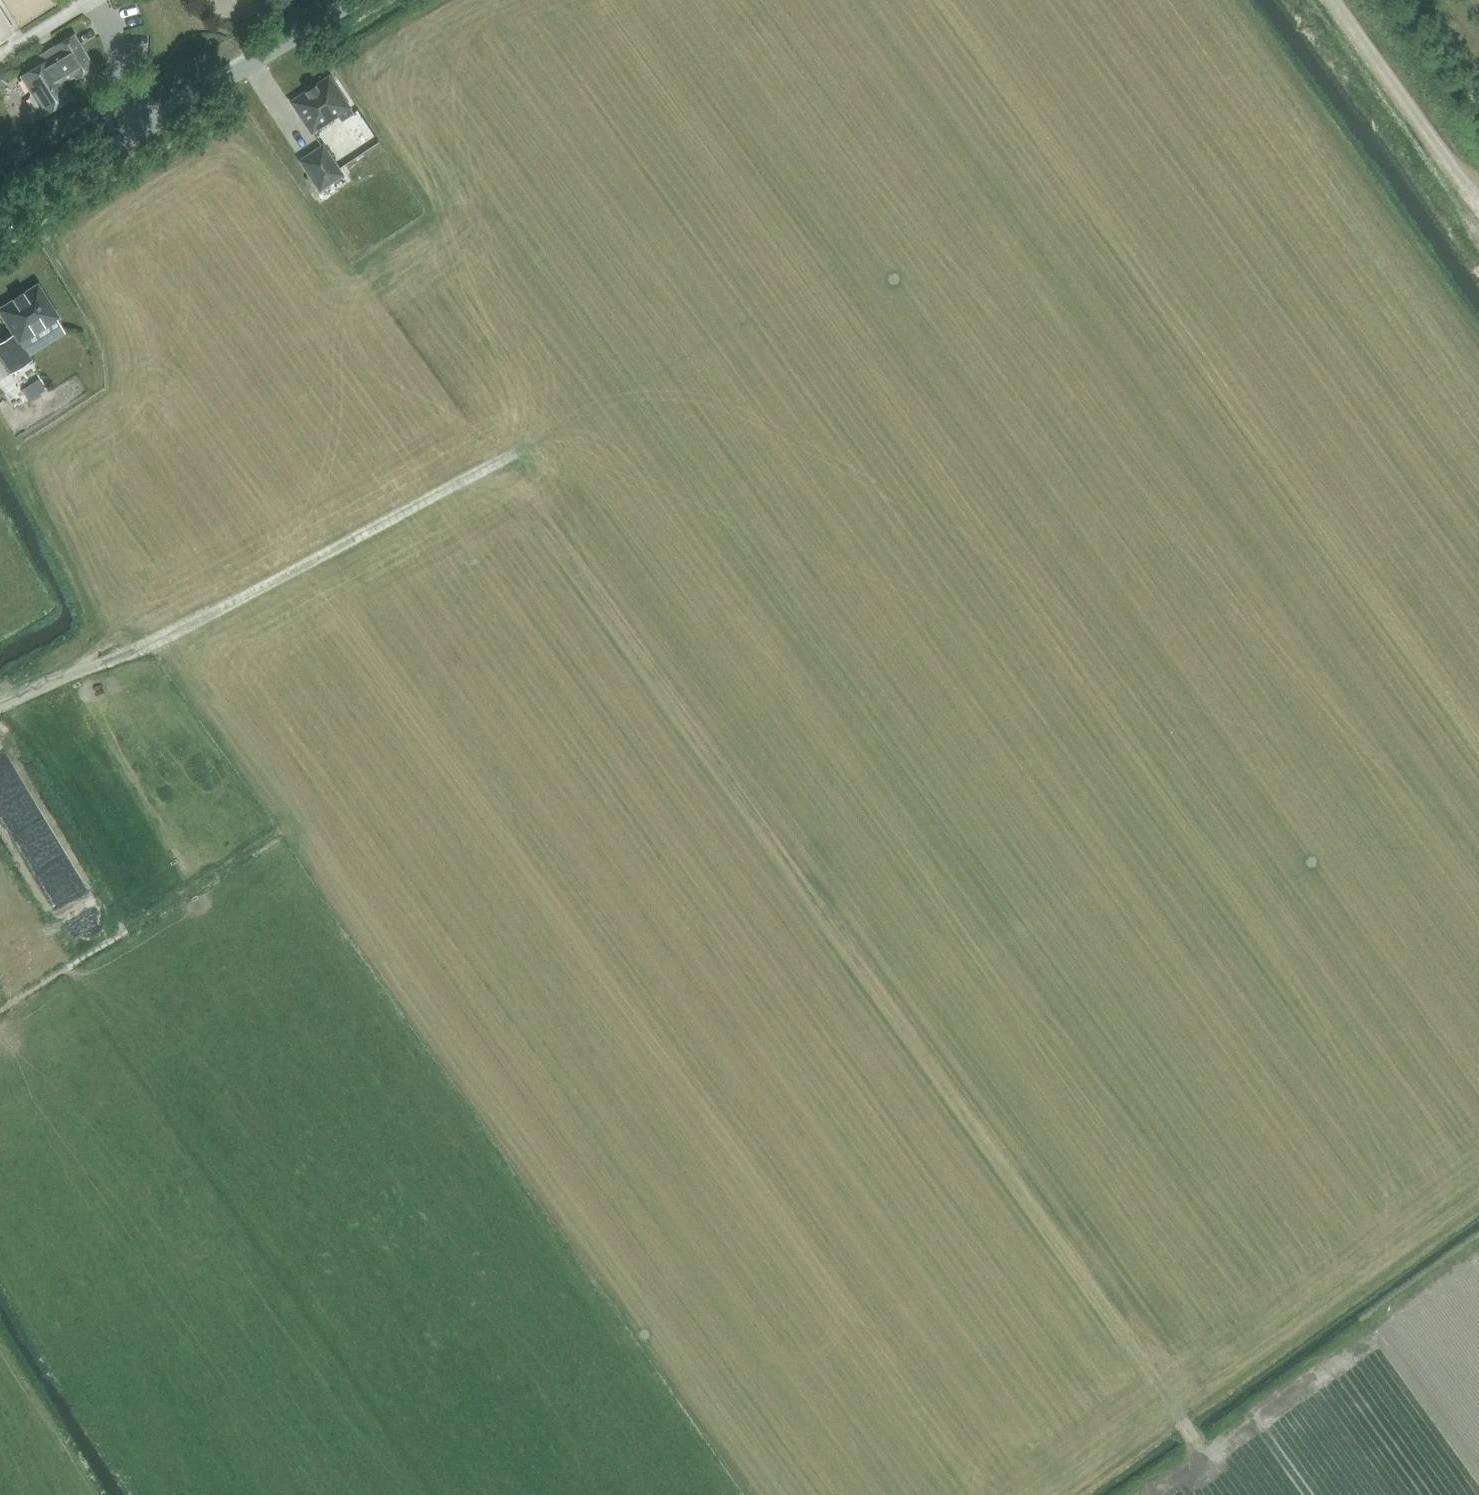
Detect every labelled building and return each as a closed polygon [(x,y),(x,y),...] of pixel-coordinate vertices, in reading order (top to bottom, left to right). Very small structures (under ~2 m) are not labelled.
[(18,80),(30,100),(29,105),(35,116),(40,117),(43,122),(68,106),(56,87),(69,78),(71,82),(87,72),(67,40),(52,50),(54,53),(40,61),(38,58),(21,69),(25,75),(18,80)] [(338,114),(341,118),(356,109),(334,75),(293,102),(312,131),(338,114)] [(362,136),(371,131),(361,114),(352,120),(362,136)] [(343,175),(323,144),(298,161),(319,192),(320,191),(324,197),(345,182),(342,176),(343,175)] [(0,343),(0,357),(11,374),(32,361),(29,357),(20,342),(56,319),(59,318),(37,284),(0,308),(0,314),(13,334),(0,343)] [(38,380),(22,390),(28,400),(44,390),(38,380)]
